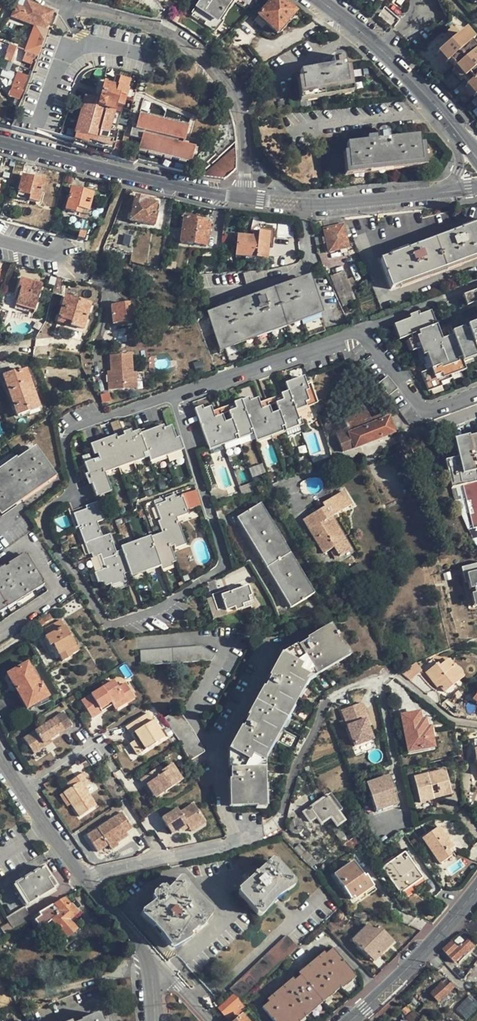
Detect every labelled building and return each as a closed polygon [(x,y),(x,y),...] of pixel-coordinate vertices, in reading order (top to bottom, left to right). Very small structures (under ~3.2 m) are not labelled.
[(185,0),(159,0),(162,2),(176,13),(185,0)] [(191,13),(212,28),(231,0),(200,0),(191,13)] [(261,15),(280,32),(299,11),(286,0),(275,0),(261,15)] [(25,51),(37,56),(41,46),(46,33),(49,24),(48,23),(52,13),(26,3),(24,10),(16,7),(12,17),(35,26),(25,51)] [(41,46),(48,49),(53,35),(46,33),(41,46)] [(442,66),(446,63),(452,71),(449,73),(457,83),(464,77),(476,66),(476,57),(458,35),(433,55),(442,66)] [(10,45),(6,53),(14,56),(17,48),(10,45)] [(37,56),(29,79),(23,95),(30,98),(48,49),(41,46),(37,56)] [(8,72),(14,56),(6,53),(1,69),(8,72)] [(303,96),(348,89),(344,61),(343,58),(341,57),(339,56),(336,55),(334,56),(332,58),(331,61),(331,67),(300,72),(303,96)] [(442,66),(449,73),(452,71),(446,63),(442,66)] [(464,77),(468,83),(462,89),(471,100),(474,97),(476,100),(476,66),(464,77)] [(8,96),(20,101),(23,95),(29,79),(16,74),(8,96)] [(93,83),(100,91),(102,84),(111,87),(114,80),(113,77),(109,76),(104,77),(103,80),(94,80),(93,83)] [(112,151),(119,153),(122,144),(115,143),(116,135),(109,133),(114,113),(118,114),(118,111),(121,112),(122,109),(123,109),(126,99),(132,101),(134,94),(127,91),(129,84),(114,80),(111,87),(102,84),(100,91),(99,93),(87,90),(74,140),(104,149),(112,152),(112,151)] [(30,98),(23,95),(20,101),(17,110),(17,111),(24,114),(30,98)] [(282,100),(277,102),(279,109),(285,107),(282,100)] [(134,133),(130,131),(128,137),(140,140),(138,150),(190,163),(194,149),(181,145),(182,142),(184,143),(188,127),(139,114),(136,126),(134,133)] [(421,138),(398,140),(398,146),(392,147),(391,141),(391,137),(390,134),(387,132),(385,132),(383,131),(381,133),(379,135),(378,137),(378,142),(349,145),(352,172),(424,164),(421,138)] [(235,170),(235,147),(203,176),(224,181),(235,170)] [(38,203),(44,181),(22,175),(17,197),(38,203)] [(65,210),(87,215),(93,194),(71,188),(65,210)] [(129,221),(154,226),(157,214),(155,213),(157,204),(152,202),(153,199),(144,197),(144,198),(136,196),(132,213),(129,213),(127,219),(130,220),(129,221)] [(209,224),(200,223),(195,223),(196,219),(183,217),(180,242),(206,247),(209,224)] [(343,226),(348,225),(345,219),(322,222),(324,230),(343,226)] [(293,238),(294,224),(278,222),(277,237),(293,238)] [(345,236),(351,234),(348,225),(343,226),(345,236)] [(380,261),(391,289),(476,257),(476,225),(380,261)] [(345,236),(343,226),(324,230),(326,238),(327,243),(329,252),(347,248),(345,236)] [(269,233),(258,233),(258,238),(253,237),(238,236),(236,256),(267,259),(269,233)] [(343,272),(330,277),(342,307),(356,301),(343,272)] [(20,279),(17,288),(21,289),(17,300),(16,306),(34,311),(42,286),(20,279)] [(64,282),(60,281),(55,296),(61,298),(64,282)] [(316,312),(304,281),(212,314),(223,345),(316,312)] [(463,296),(467,306),(474,304),(476,313),(476,290),(463,296)] [(61,325),(65,326),(66,321),(71,322),(70,327),(72,328),(72,330),(82,332),(90,305),(64,298),(58,320),(62,321),(61,325)] [(157,314),(160,304),(154,303),(152,312),(157,314)] [(138,325),(136,309),(129,310),(128,304),(111,306),(113,324),(122,324),(127,323),(127,326),(138,325)] [(33,315),(34,311),(16,306),(15,309),(33,315)] [(439,342),(427,312),(398,324),(404,339),(411,336),(416,350),(423,348),(432,370),(425,372),(430,387),(452,379),(449,371),(464,366),(461,359),(476,353),(476,357),(476,327),(453,337),(454,340),(440,345),(439,342)] [(399,340),(404,339),(398,324),(393,325),(399,340)] [(453,337),(439,342),(440,345),(454,340),(453,337)] [(81,353),(84,349),(88,342),(76,340),(71,351),(81,353)] [(110,355),(111,371),(112,381),(108,381),(109,390),(135,389),(134,373),(133,354),(110,355)] [(14,375),(13,373),(2,377),(17,416),(40,408),(26,370),(14,375)] [(217,426),(212,412),(210,407),(196,413),(208,446),(234,437),(237,436),(249,432),(252,430),(255,438),(281,428),(284,427),(299,422),(295,411),(318,403),(311,383),(306,385),(304,377),(285,384),(288,392),(281,395),(283,401),(275,404),(278,412),(272,414),(265,417),(260,403),(258,399),(242,404),(241,401),(234,403),(236,410),(228,412),(231,421),(225,423),(217,426)] [(387,377),(380,383),(389,395),(397,389),(387,377)] [(110,392),(102,394),(104,402),(112,400),(110,392)] [(266,401),(260,403),(265,417),(272,414),(266,401)] [(343,452),(356,447),(393,434),(388,420),(382,422),(380,417),(371,420),(363,406),(343,417),(347,428),(335,433),(343,452)] [(219,409),(212,412),(217,426),(225,423),(219,409)] [(300,426),(299,422),(284,427),(286,431),(300,426)] [(148,458),(163,452),(178,447),(171,427),(141,437),(139,431),(95,447),(100,462),(85,467),(95,493),(110,488),(103,469),(147,454),(148,458)] [(283,433),(281,428),(255,438),(256,442),(283,433)] [(251,435),(249,432),(237,436),(238,440),(251,435)] [(235,441),(234,437),(208,446),(210,450),(235,441)] [(451,488),(464,486),(474,526),(476,525),(476,440),(455,445),(458,458),(444,461),(451,488)] [(425,446),(423,442),(410,447),(412,451),(425,446)] [(181,454),(178,447),(163,452),(166,459),(181,454)] [(360,458),(356,447),(343,452),(347,463),(360,458)] [(6,507),(7,508),(47,480),(46,479),(53,474),(36,449),(18,461),(17,459),(0,471),(0,511),(6,507)] [(475,546),(476,545),(476,525),(474,526),(464,486),(451,488),(450,488),(452,493),(475,546)] [(182,494),(182,496),(187,510),(199,505),(194,490),(182,494)] [(351,505),(343,492),(322,504),(324,508),(304,520),(324,554),(334,548),(332,544),(343,538),(331,518),(351,505)] [(187,510),(182,496),(175,499),(173,495),(166,497),(168,501),(161,503),(160,499),(154,501),(166,535),(122,550),(130,573),(159,562),(161,567),(176,562),(170,547),(185,541),(176,515),(187,511),(187,510)] [(315,594),(262,504),(240,517),(293,607),(315,594)] [(105,569),(98,572),(103,587),(126,579),(124,575),(116,552),(109,535),(102,537),(97,523),(104,520),(98,505),(76,513),(82,528),(93,558),(100,555),(105,569)] [(76,530),(82,528),(76,513),(71,515),(76,530)] [(351,551),(343,538),(332,544),(334,548),(340,557),(351,551)] [(124,575),(130,573),(122,550),(116,552),(124,575)] [(41,582),(25,555),(0,571),(0,608),(41,582)] [(93,558),(98,572),(105,569),(100,555),(93,558)] [(465,567),(470,590),(474,589),(476,602),(476,565),(465,567)] [(97,589),(103,587),(98,572),(92,574),(97,589)] [(249,603),(244,588),(213,599),(217,611),(224,608),(226,611),(249,603)] [(47,614),(40,618),(43,622),(49,618),(47,614)] [(44,638),(49,647),(53,646),(58,655),(65,652),(75,647),(60,620),(44,629),(47,636),(44,638)] [(345,655),(330,629),(282,657),(230,752),(232,807),(262,806),(262,798),(260,798),(259,782),(261,782),(261,761),(259,759),(263,752),(264,753),(271,740),(269,739),(277,725),(279,726),(287,712),(285,711),(293,697),(295,698),(302,685),(300,684),(304,677),(305,678),(325,667),(324,665),(337,658),(338,659),(345,655)] [(67,654),(65,652),(58,655),(53,646),(49,647),(56,659),(67,654)] [(216,654),(203,646),(142,650),(143,665),(212,661),(216,654)] [(444,692),(460,680),(450,667),(452,666),(447,660),(443,663),(441,660),(437,663),(437,664),(426,673),(433,683),(436,681),(439,685),(444,692)] [(401,673),(410,681),(422,671),(416,663),(401,673)] [(26,709),(49,697),(41,684),(39,685),(27,664),(7,675),(26,709)] [(455,664),(452,666),(450,667),(460,680),(464,677),(455,664)] [(109,702),(111,705),(122,698),(124,701),(132,696),(124,684),(117,687),(113,681),(80,702),(90,717),(100,711),(98,708),(109,702)] [(113,708),(124,701),(122,698),(111,705),(113,708)] [(69,704),(69,703),(66,699),(63,702),(60,703),(63,708),(69,704)] [(447,699),(444,702),(455,711),(457,708),(447,699)] [(100,711),(111,705),(109,702),(98,708),(100,711)] [(363,704),(342,712),(355,748),(374,741),(368,727),(366,721),(369,720),(363,704)] [(163,719),(179,741),(179,742),(190,761),(205,752),(194,732),(178,710),(163,719)] [(417,722),(420,721),(418,712),(401,716),(408,752),(433,747),(430,728),(426,729),(419,730),(417,722)] [(137,739),(134,742),(130,744),(137,755),(163,738),(147,713),(125,727),(130,736),(134,733),(137,739)] [(35,755),(46,747),(44,743),(50,739),(51,740),(71,726),(63,714),(25,740),(35,755)] [(424,721),(420,721),(417,722),(419,730),(426,729),(424,721)] [(144,784),(146,783),(149,781),(158,794),(181,779),(171,764),(163,769),(162,771),(160,773),(156,768),(140,778),(144,784)] [(429,801),(433,800),(433,799),(451,795),(445,770),(413,777),(421,811),(431,808),(429,801)] [(64,794),(71,805),(79,818),(96,807),(85,789),(92,785),(85,774),(68,785),(71,789),(64,794)] [(377,804),(378,810),(390,807),(388,800),(394,799),(393,795),(394,794),(389,777),(365,784),(371,805),(377,804)] [(154,796),(158,794),(149,781),(146,783),(154,796)] [(351,789),(340,793),(342,798),(353,793),(351,789)] [(342,798),(340,793),(332,797),(336,802),(342,799),(342,798)] [(67,807),(71,805),(64,794),(60,796),(67,807)] [(330,817),(336,826),(337,825),(344,821),(327,796),(303,812),(310,823),(316,818),(320,824),(330,817)] [(188,829),(203,819),(193,804),(180,812),(177,808),(161,818),(170,834),(186,824),(188,829)] [(117,844),(128,836),(115,817),(86,837),(97,853),(107,846),(110,851),(118,845),(117,844)] [(205,823),(203,819),(188,829),(190,832),(205,823)] [(301,841),(310,834),(304,826),(301,821),(299,820),(297,819),(294,819),(291,820),(289,822),(288,824),(288,829),(289,832),(291,833),(293,834),(296,835),(301,841)] [(345,836),(337,825),(336,826),(331,830),(339,840),(345,836)] [(451,855),(448,850),(446,848),(450,844),(439,827),(422,839),(439,864),(451,855)] [(348,837),(353,834),(348,828),(343,831),(348,837)] [(359,844),(353,838),(343,846),(350,851),(359,844)] [(298,843),(293,848),(305,861),(313,868),(318,863),(298,843)] [(421,878),(403,852),(380,867),(398,893),(421,878)] [(283,890),(290,883),(271,862),(263,868),(265,870),(260,875),(256,870),(247,878),(252,883),(247,887),(245,885),(239,891),(258,913),(265,907),(264,906),(282,889),(283,890)] [(334,876),(351,900),(362,891),(366,896),(373,890),(353,862),(334,876)] [(49,877),(43,867),(14,884),(27,905),(52,889),(46,879),(49,877)] [(199,921),(208,913),(180,882),(168,893),(164,889),(153,898),(157,904),(145,915),(172,945),(180,937),(183,941),(202,924),(199,921)] [(51,920),(61,931),(65,936),(66,937),(75,930),(67,921),(75,913),(74,912),(77,910),(73,905),(70,907),(63,899),(38,914),(40,916),(34,921),(40,929),(51,920)] [(25,907),(6,919),(12,929),(32,917),(25,907)] [(352,938),(366,954),(372,948),(378,954),(392,941),(377,925),(372,930),(367,923),(352,938)] [(462,934),(452,943),(457,948),(461,944),(463,945),(468,940),(462,934)] [(233,994),(240,1001),(297,948),(297,947),(286,936),(230,990),(233,994)] [(457,948),(452,943),(451,942),(443,950),(455,963),(467,952),(468,954),(475,948),(468,940),(463,945),(461,944),(457,948)] [(372,960),(378,954),(372,948),(366,954),(372,960)] [(332,949),(262,1008),(273,1020),(298,1020),(354,974),(332,949)] [(437,1001),(454,986),(447,977),(430,993),(437,1001)] [(228,1019),(243,1005),(240,1001),(233,994),(218,1008),(228,1019)] [(476,1006),(476,1003),(467,995),(464,997),(454,1009),(465,1019),(476,1006)] [(407,1005),(418,1012),(425,1003),(416,996),(407,1005)]
